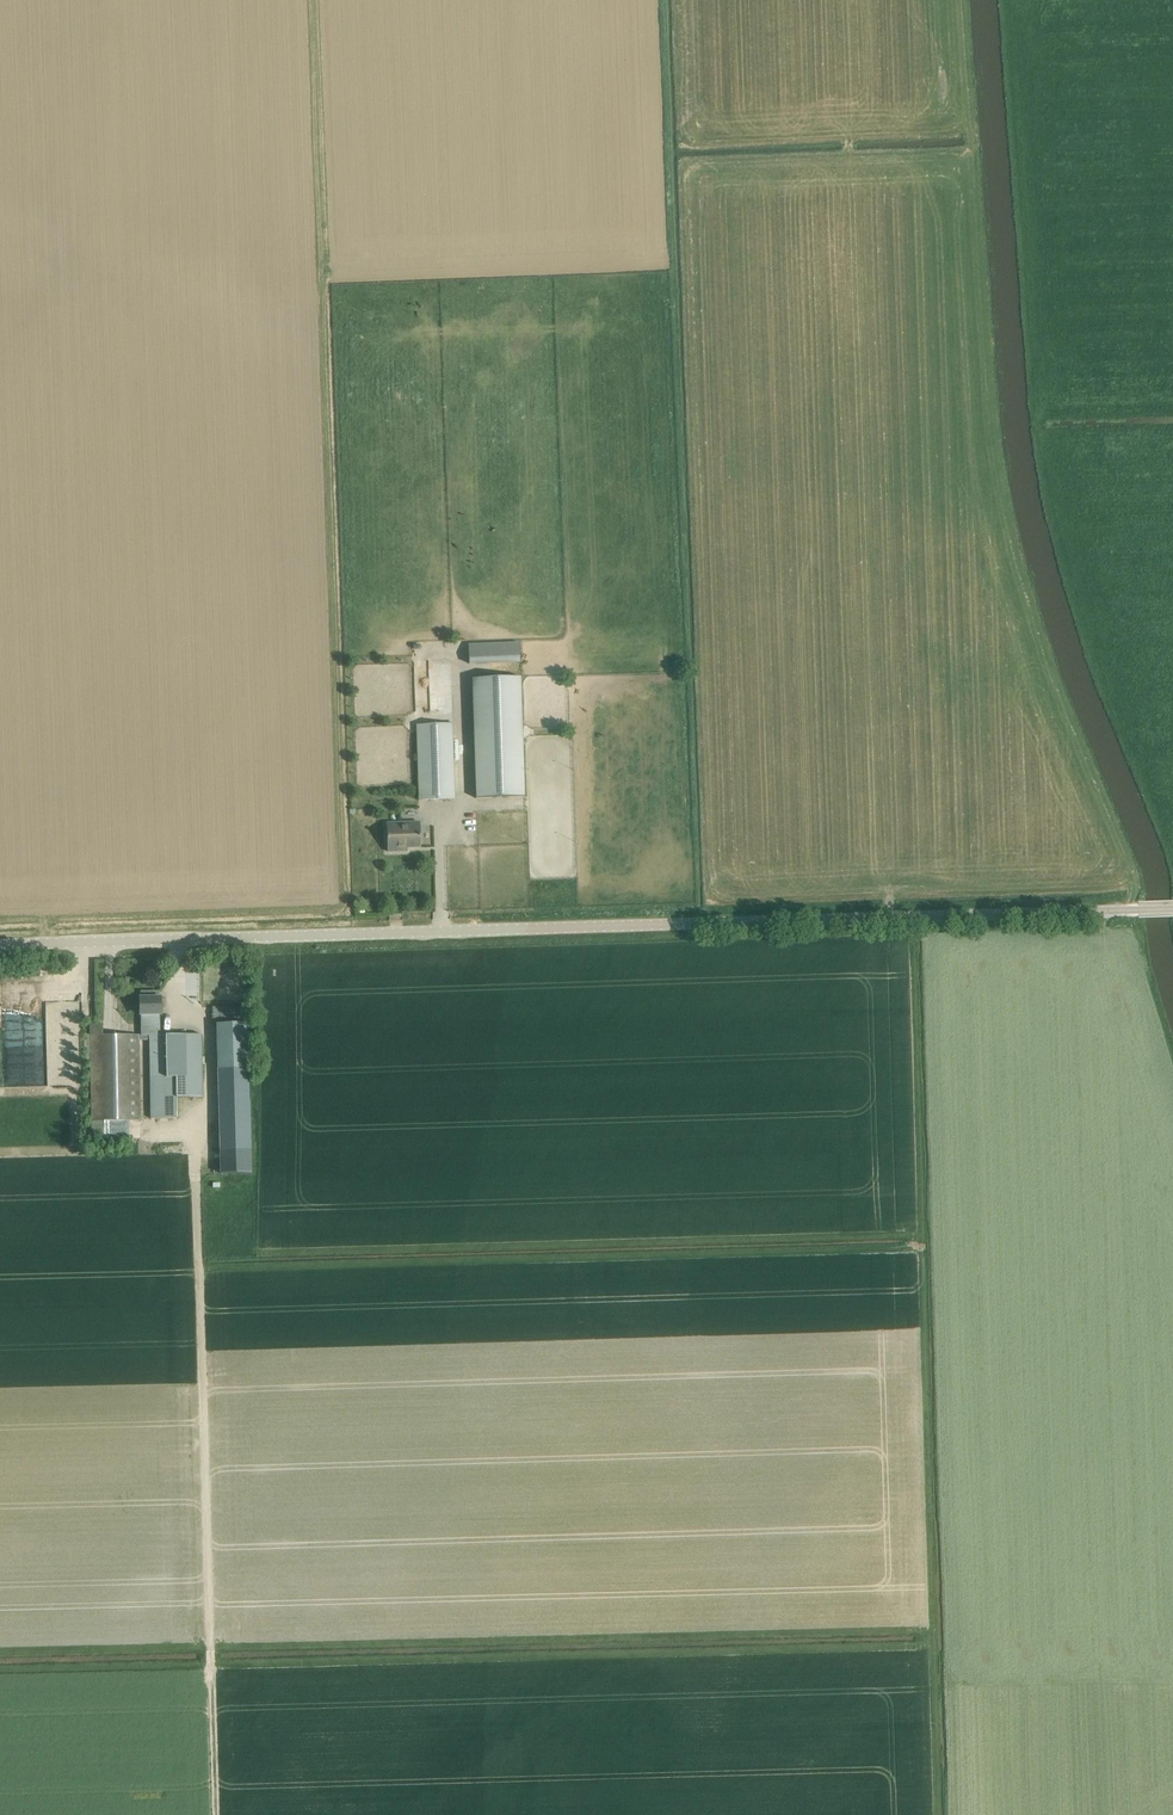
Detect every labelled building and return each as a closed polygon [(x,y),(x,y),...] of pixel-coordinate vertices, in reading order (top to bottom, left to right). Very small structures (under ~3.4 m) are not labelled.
[(469,663),(520,662),(519,643),(468,644),(469,663)] [(472,678),(476,798),(524,797),(520,676),(472,678)] [(451,724),(416,726),(418,801),(454,799),(451,724)] [(420,847),(420,835),(420,822),(387,823),(387,831),(388,851),(407,851),(407,847),(420,847)] [(178,1117),(178,1100),(177,1079),(167,1079),(166,1034),(160,1034),(160,1013),(161,1013),(160,998),(140,998),(140,1014),(141,1014),(141,1035),(138,1035),(138,1039),(149,1039),(151,1118),(178,1117)] [(248,1005),(212,1007),(213,1023),(231,1022),(231,1026),(248,1026),(248,1022),(249,1022),(248,1005)] [(177,1079),(178,1100),(201,1099),(201,1046),(201,1034),(166,1034),(167,1079),(177,1079)] [(219,1035),(221,1148),(250,1148),(248,1034),(219,1035)] [(140,1120),(138,1039),(138,1035),(91,1035),(91,1047),(92,1138),(129,1137),(129,1120),(140,1120)] [(250,1148),(221,1148),(222,1174),(251,1173),(250,1148)]
